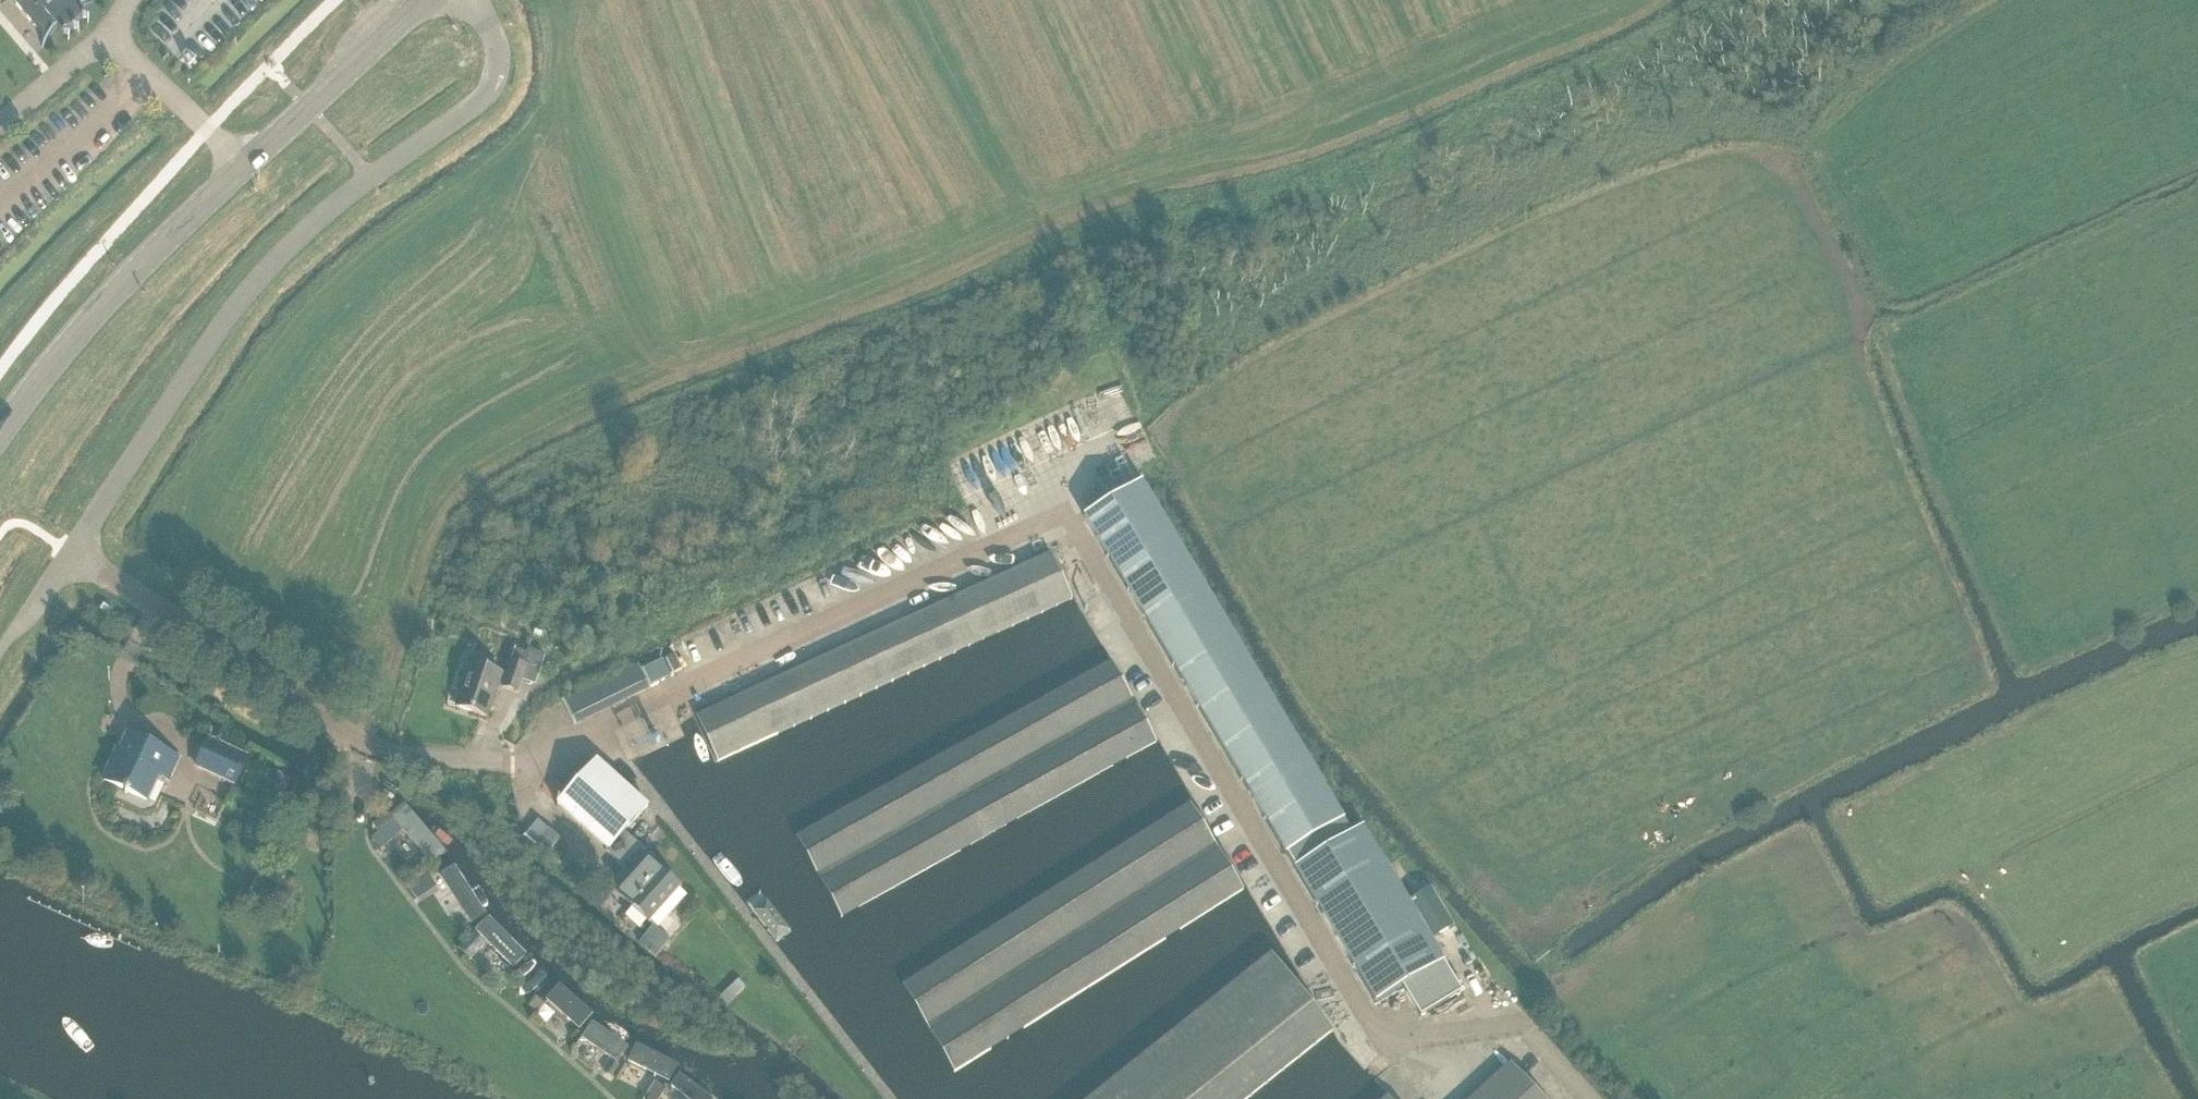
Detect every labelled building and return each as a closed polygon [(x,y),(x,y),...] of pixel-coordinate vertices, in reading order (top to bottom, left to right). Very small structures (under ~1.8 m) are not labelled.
[(36,28),(41,24),(49,34),(45,40),(41,47),(42,47),(46,41),(50,34),(56,26),(61,31),(68,27),(75,22),(80,15),(75,10),(87,4),(97,0),(93,0),(92,0),(84,4),(81,0),(12,0),(36,28)] [(1142,483),(1082,519),(1287,858),(1346,822),(1142,483)] [(1071,599),(1050,553),(696,716),(717,762),(1071,599)] [(108,616),(112,610),(103,604),(99,610),(108,616)] [(534,684),(542,658),(515,649),(502,687),(517,692),(521,680),(534,684)] [(650,686),(670,677),(662,660),(642,670),(650,686)] [(1133,702),(1111,662),(796,837),(818,878),(1133,702)] [(487,717),(502,675),(470,664),(456,707),(487,717)] [(576,726),(649,689),(637,664),(564,700),(576,726)] [(1156,742),(1133,702),(818,878),(840,918),(1156,742)] [(168,779),(178,758),(128,735),(117,758),(114,757),(103,781),(146,800),(158,775),(168,779)] [(234,784),(246,759),(207,741),(196,765),(234,784)] [(647,806),(597,761),(569,792),(565,789),(556,800),(559,803),(557,805),(606,849),(605,851),(625,869),(609,887),(648,922),(679,888),(641,854),(644,850),(624,832),(647,806)] [(270,770),(263,767),(257,779),(265,782),(261,790),(274,796),(275,794),(283,798),(291,781),(283,777),(284,776),(271,769),(270,770)] [(1216,847),(1190,803),(902,985),(929,1028),(1216,847)] [(408,811),(394,823),(425,861),(439,850),(408,811)] [(538,816),(526,832),(549,849),(561,832),(538,816)] [(1460,993),(1362,829),(1295,869),(1375,1003),(1401,988),(1420,1018),(1460,993)] [(1243,890),(1216,847),(929,1028),(956,1072),(1243,890)] [(457,868),(442,878),(470,925),(486,915),(457,868)] [(490,916),(473,931),(511,972),(527,957),(490,916)] [(1272,956),(1087,1098),(1164,1098),(1300,993),(1272,956)] [(576,1031),(591,1015),(560,987),(545,1003),(576,1031)] [(1300,993),(1164,1098),(1241,1098),(1329,1031),(1300,993)] [(629,1047),(593,1022),(581,1039),(617,1064),(629,1047)] [(682,1063),(633,1040),(623,1061),(667,1086),(682,1063)] [(1513,1066),(1477,1098),(1543,1098),(1513,1066)] [(671,1090),(684,1098),(718,1098),(682,1074),(671,1090)]
